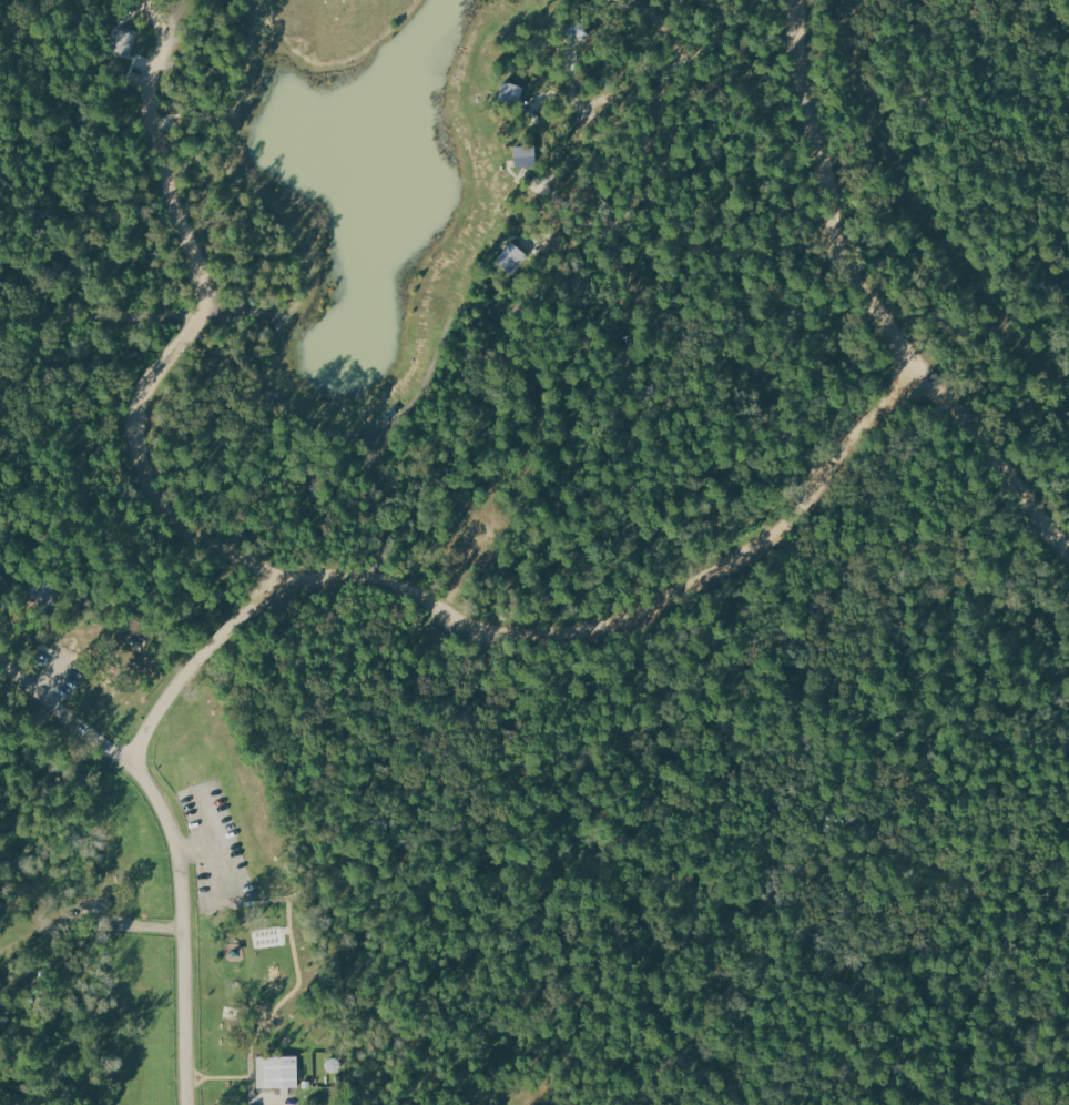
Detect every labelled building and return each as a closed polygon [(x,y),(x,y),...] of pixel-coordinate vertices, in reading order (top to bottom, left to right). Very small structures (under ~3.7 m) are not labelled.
[(137,34),(116,28),(110,50),(131,56),(137,34)] [(523,88),(501,81),(495,101),(516,108),(523,88)] [(513,276),(529,257),(511,242),(495,261),(513,276)] [(256,1056),(257,1089),(298,1088),(297,1055),(256,1056)]
